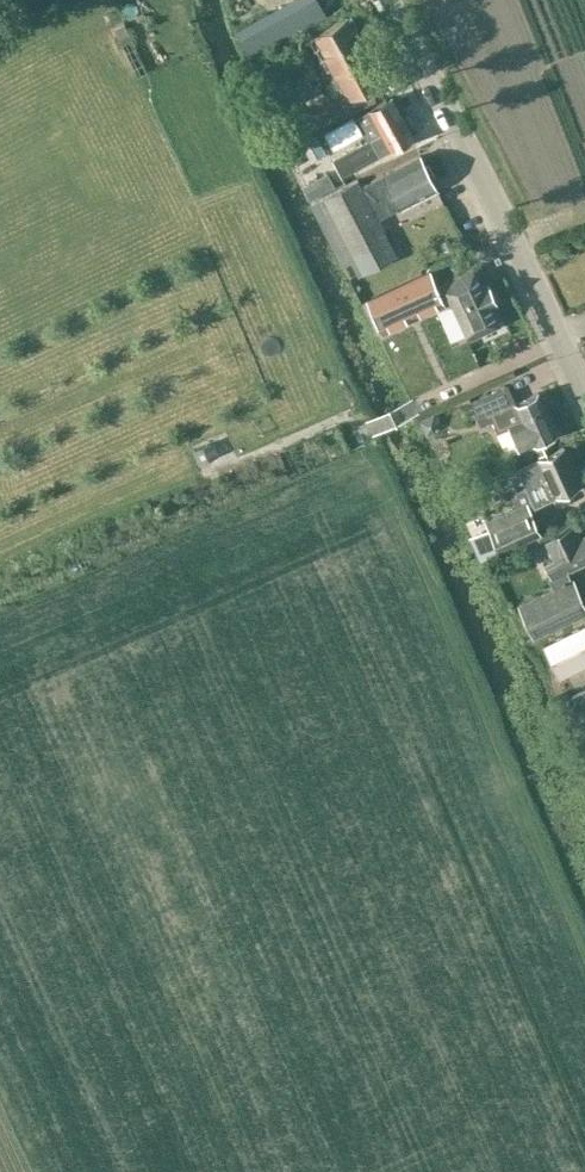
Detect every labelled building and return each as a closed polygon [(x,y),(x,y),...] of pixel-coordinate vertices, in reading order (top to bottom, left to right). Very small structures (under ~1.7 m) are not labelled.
[(326,15),(318,0),(290,0),(257,17),(258,20),(238,29),(248,52),(269,42),(270,45),(326,15)] [(341,97),(311,111),(298,118),(305,134),(319,127),(344,114),(344,115),(375,99),(368,86),(381,79),(346,16),(314,34),(333,69),(329,72),(332,76),(330,77),(341,97)] [(345,153),(332,160),(341,176),(354,169),(413,137),(392,97),(369,109),(382,133),(345,153)] [(357,179),(310,203),(343,266),(350,262),(358,276),(396,255),(378,219),(437,189),(419,155),(361,186),(357,179)] [(430,270),(367,300),(382,333),(452,301),(469,337),(499,323),(491,305),(496,303),(487,283),(482,286),(473,267),(442,282),(444,285),(438,288),(430,270)] [(498,431),(508,426),(519,450),(556,433),(538,392),(516,403),(507,384),(470,401),(481,425),(492,419),(498,431)] [(501,523),(490,528),(500,551),(539,533),(528,508),(534,505),(541,502),(580,484),(563,447),(529,463),(517,468),(525,486),(519,489),(515,501),(518,508),(504,514),(501,523)] [(584,561),(584,535),(578,538),(571,525),(544,538),(551,551),(556,549),(558,553),(543,560),(551,577),(584,561)] [(519,602),(534,635),(584,611),(584,608),(571,578),(519,602)] [(584,663),(584,625),(543,645),(558,676),(584,663)]
